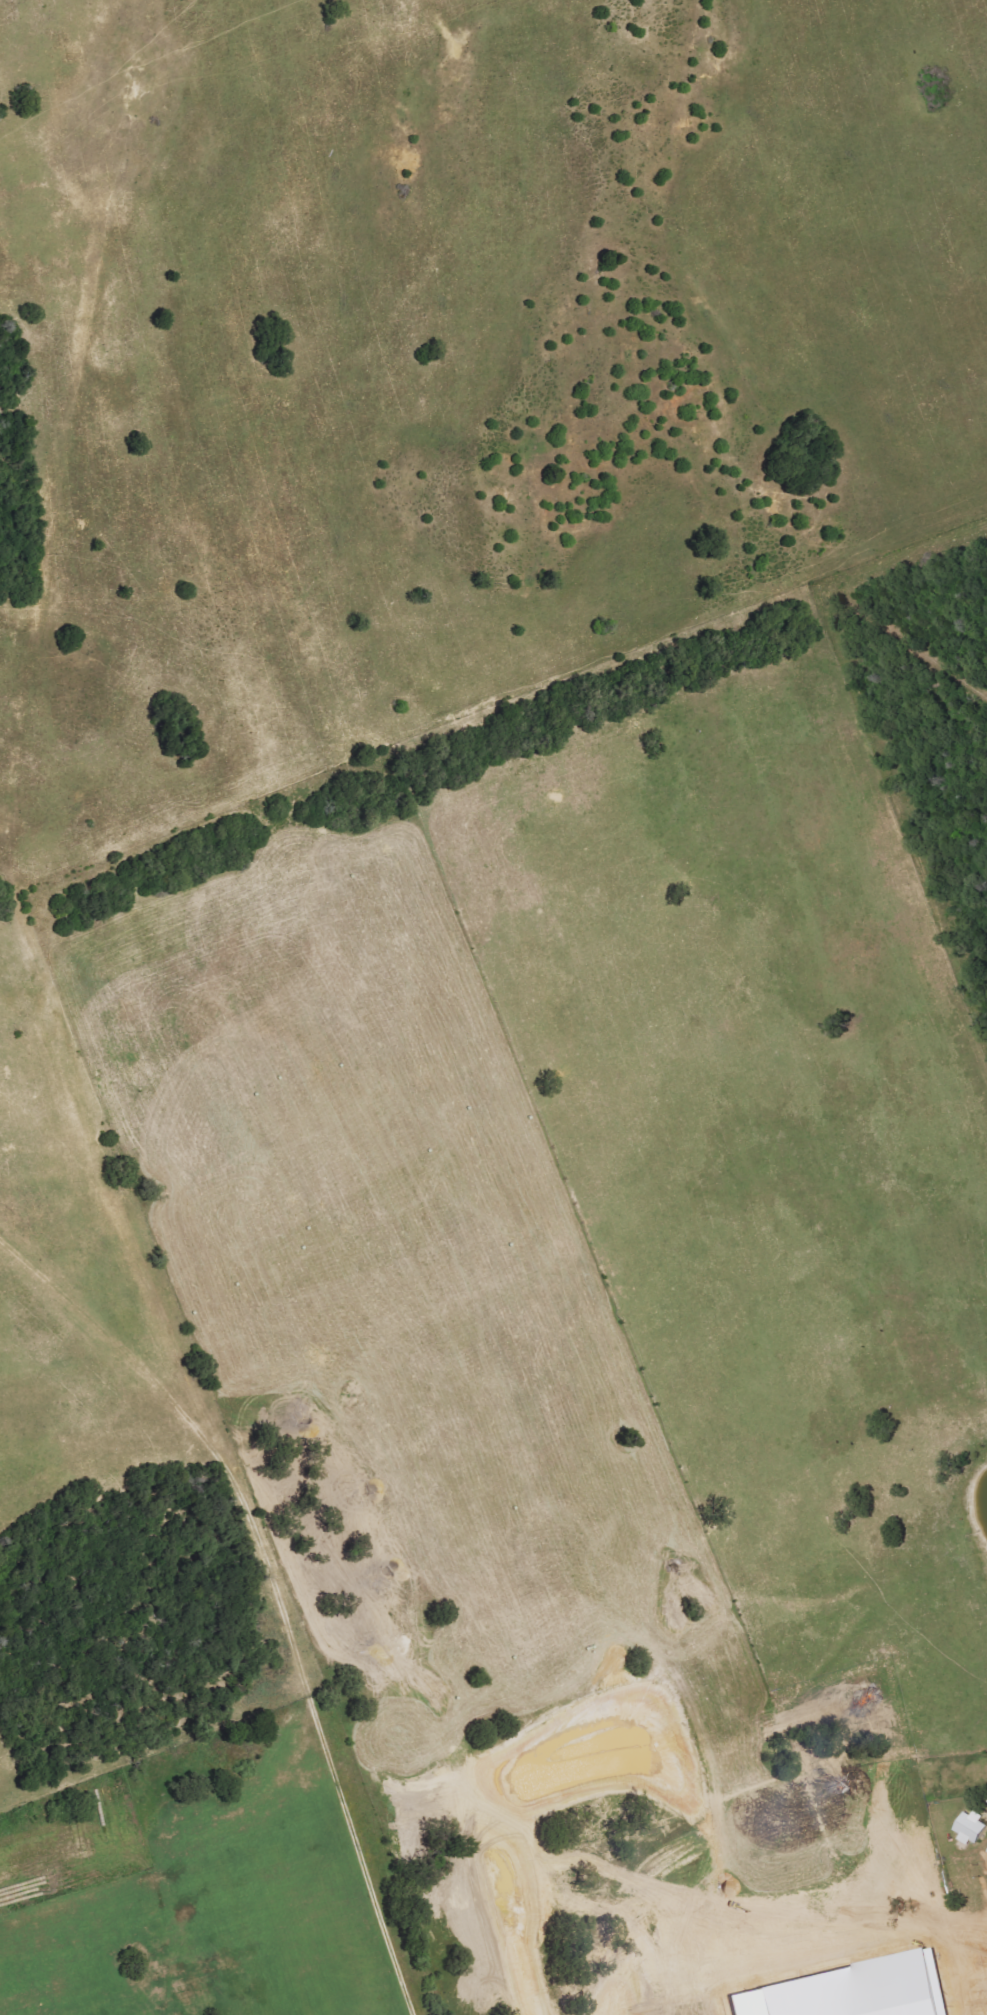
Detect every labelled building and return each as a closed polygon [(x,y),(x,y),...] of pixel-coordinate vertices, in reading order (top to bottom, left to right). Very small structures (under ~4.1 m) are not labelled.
[(967,1808),(955,1829),(962,1834),(960,1837),(976,1846),(986,1826),(986,1824),(981,1821),(983,1818),(967,1808)]
